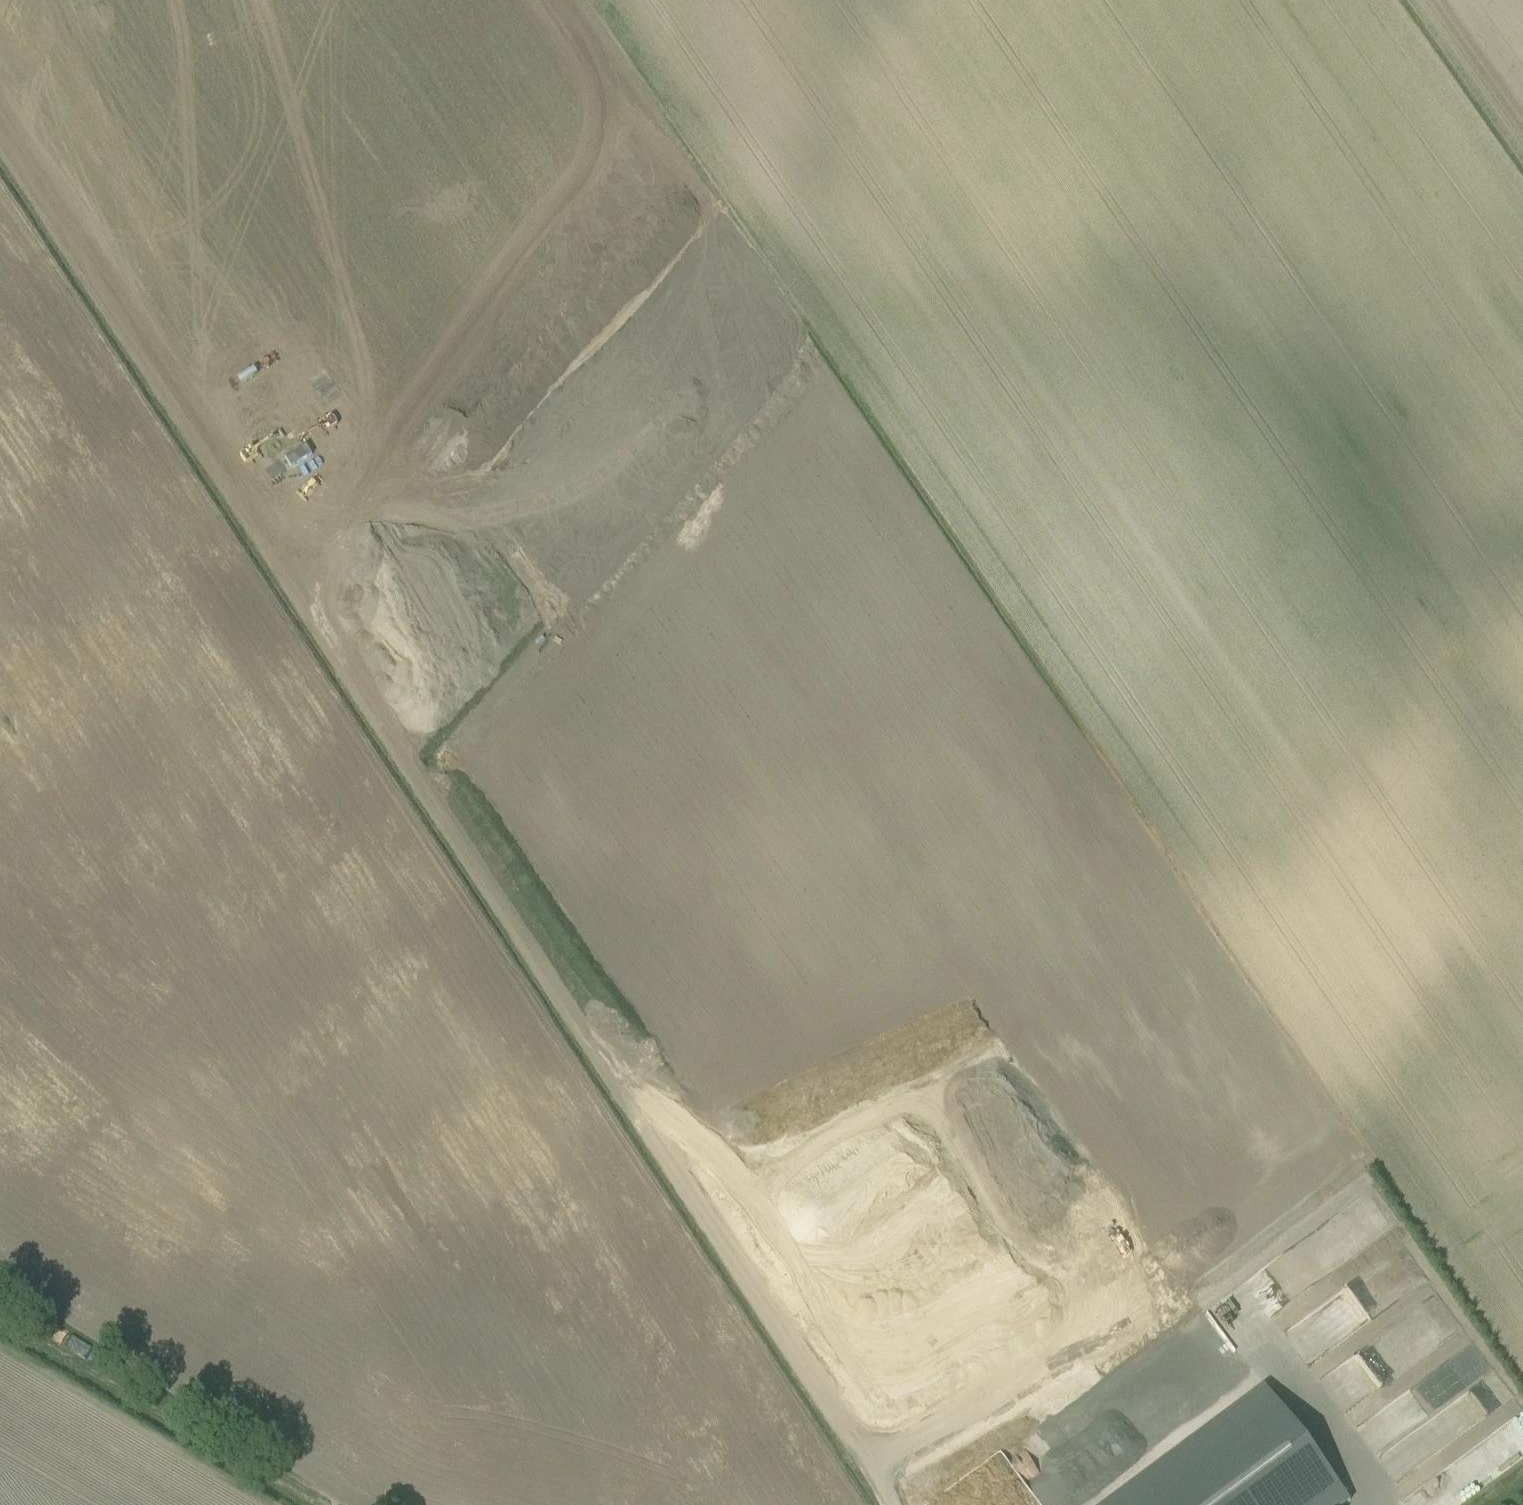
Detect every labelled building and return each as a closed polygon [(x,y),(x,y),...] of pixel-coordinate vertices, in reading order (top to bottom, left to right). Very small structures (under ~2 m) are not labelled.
[(1350,1501),(1267,1390),(1112,1504),(1344,1504),(1350,1501)]
